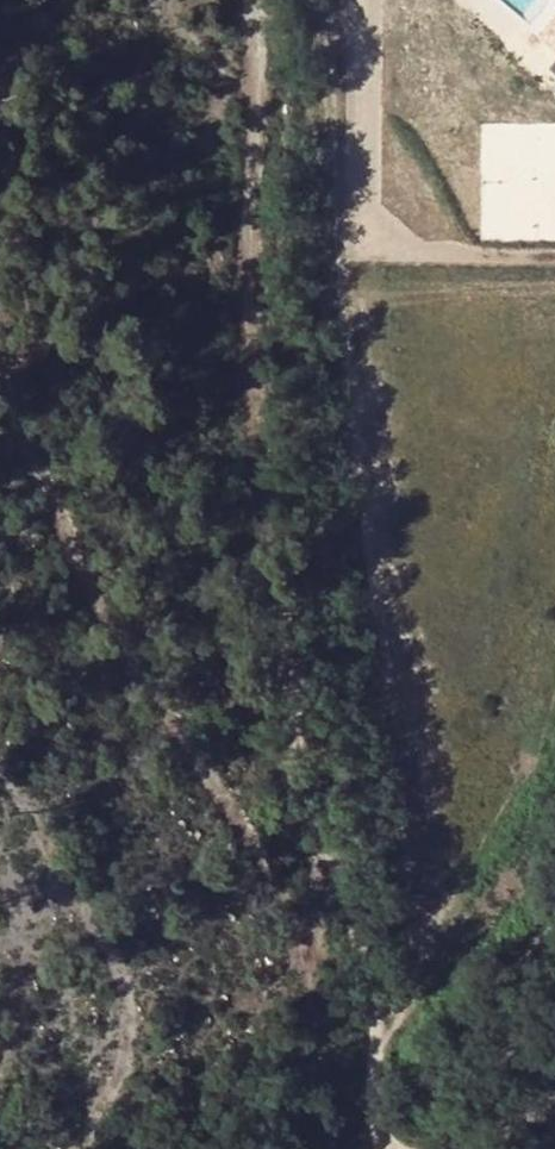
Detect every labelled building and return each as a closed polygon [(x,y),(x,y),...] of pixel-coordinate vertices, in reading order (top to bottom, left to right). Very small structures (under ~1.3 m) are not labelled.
[(540,30),(554,43),(554,13),(540,30)]
